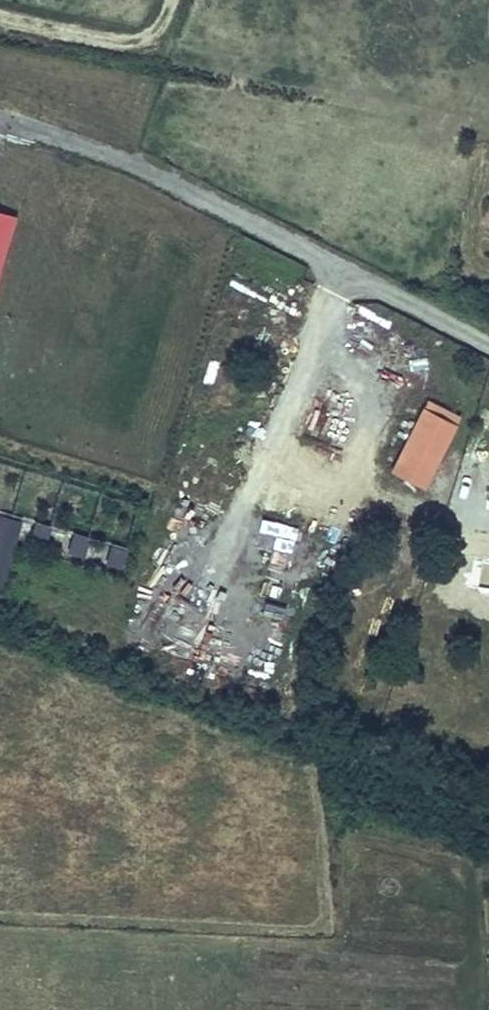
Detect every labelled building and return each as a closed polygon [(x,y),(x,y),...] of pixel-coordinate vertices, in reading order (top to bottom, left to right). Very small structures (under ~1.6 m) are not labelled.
[(488,225),(488,203),(487,202),(481,223),(488,225)] [(16,214),(0,210),(0,275),(16,214)] [(431,399),(427,443),(474,447),(472,467),(488,468),(488,404),(431,399)] [(0,515),(0,589),(23,521),(1,514),(0,515)] [(19,540),(45,547),(51,525),(26,518),(19,540)] [(73,531),(65,555),(83,560),(90,537),(73,531)] [(109,543),(105,566),(123,570),(127,547),(109,543)]
